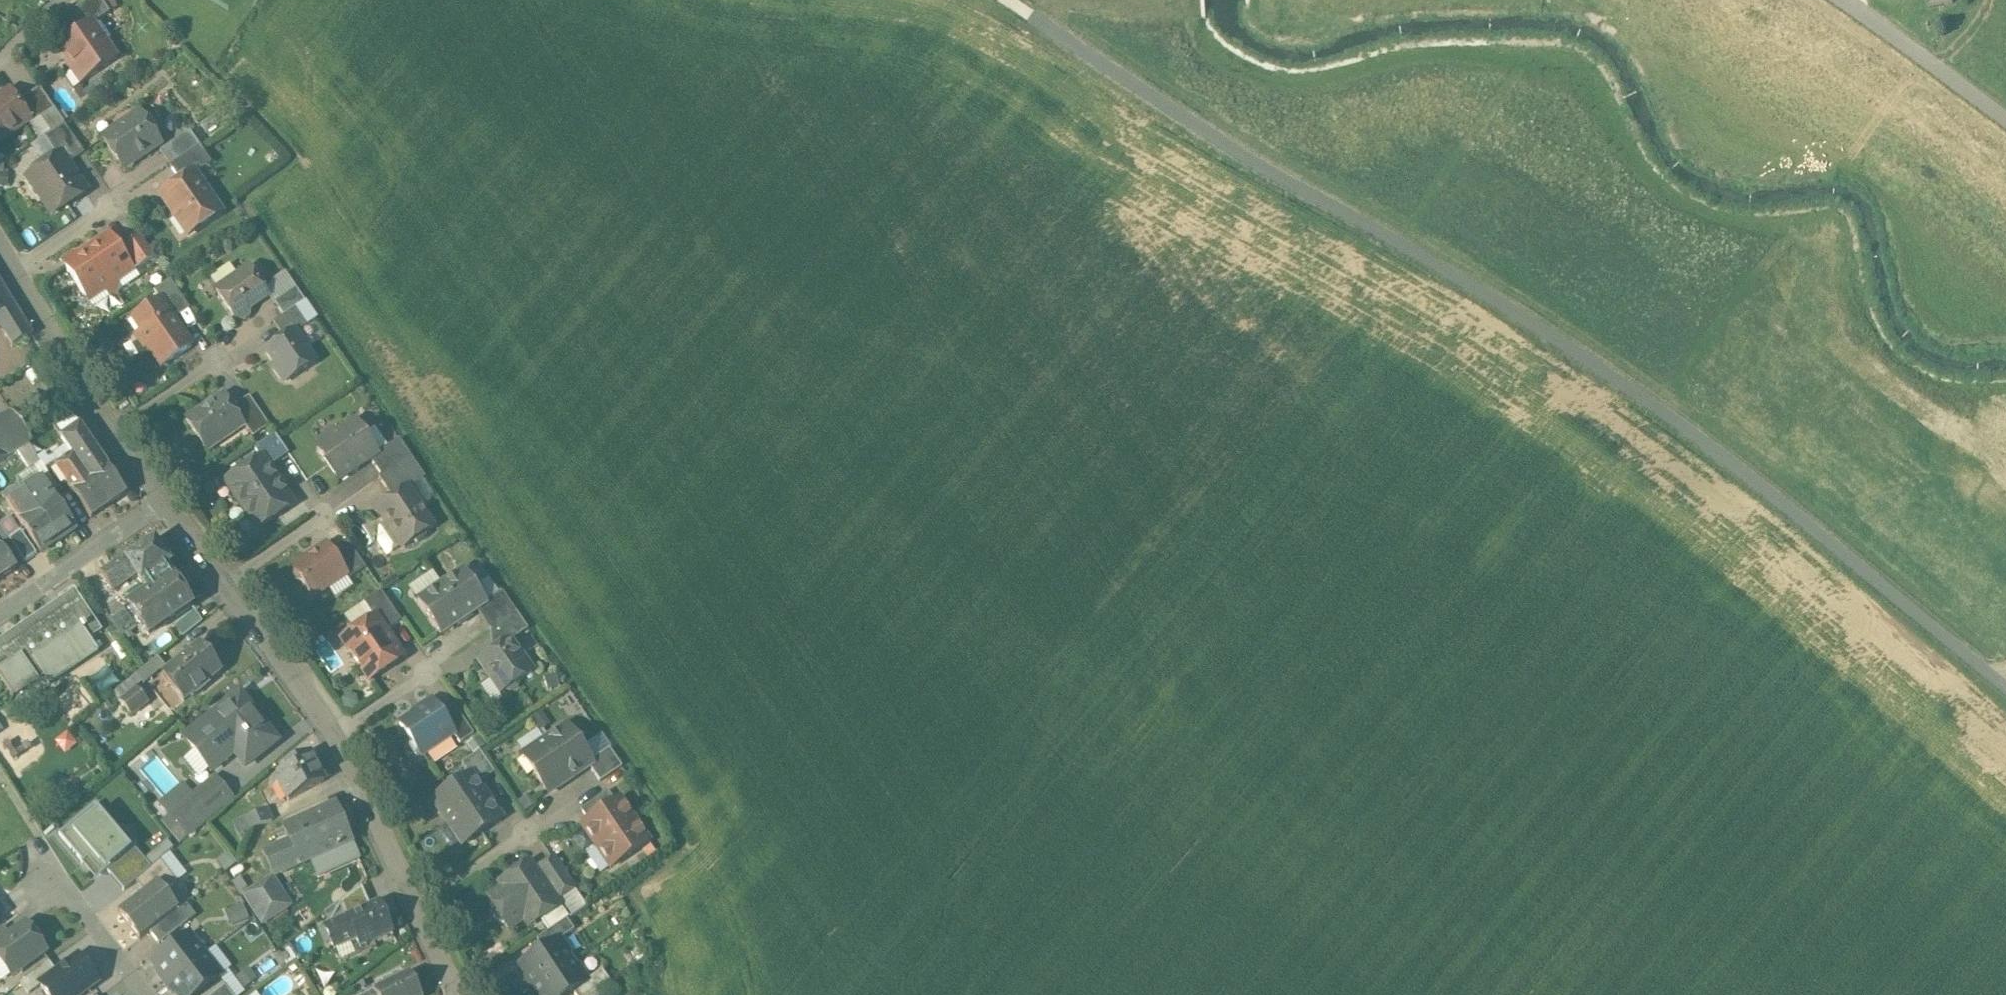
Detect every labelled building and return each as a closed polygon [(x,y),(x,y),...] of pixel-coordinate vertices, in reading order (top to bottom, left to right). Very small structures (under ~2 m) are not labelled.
[(69,14),(81,31),(92,23),(93,24),(110,13),(101,0),(90,0),(69,14)] [(81,31),(59,46),(84,82),(117,59),(93,24),(92,23),(81,31)] [(40,88),(18,103),(31,121),(29,123),(31,126),(55,110),(40,88)] [(0,99),(0,143),(29,123),(31,121),(18,103),(18,104),(10,92),(0,99)] [(140,115),(104,140),(124,169),(160,145),(140,115)] [(85,154),(64,125),(45,138),(58,158),(61,155),(68,166),(85,154)] [(160,152),(170,167),(200,146),(190,132),(160,152)] [(178,178),(190,169),(207,157),(200,146),(170,167),(178,178)] [(68,166),(61,155),(58,158),(28,178),(53,215),(86,192),(68,166)] [(178,178),(158,192),(187,237),(222,214),(190,169),(178,178)] [(61,262),(90,304),(106,294),(119,296),(121,283),(136,272),(109,232),(79,252),(74,253),(61,262)] [(140,237),(124,248),(139,270),(156,259),(140,237)] [(268,297),(250,269),(216,292),(234,319),(242,320),(248,316),(249,310),(268,297)] [(163,298),(177,319),(190,310),(171,281),(154,292),(160,300),(163,298)] [(0,284),(0,318),(16,309),(0,284)] [(296,289),(275,303),(284,316),(295,309),(305,302),(296,289)] [(134,337),(147,356),(150,354),(161,371),(196,347),(177,319),(163,298),(160,300),(131,320),(140,333),(134,337)] [(317,319),(305,302),(295,309),(307,326),(317,319)] [(16,309),(0,318),(0,327),(6,337),(5,337),(12,349),(33,336),(16,309)] [(295,309),(284,316),(284,317),(274,323),(285,339),(295,333),(296,333),(307,326),(295,309)] [(285,339),(267,352),(276,366),(276,370),(281,378),(285,379),(287,382),(315,363),(296,333),(295,333),(285,339)] [(225,396),(186,422),(205,450),(243,424),(233,408),(225,396)] [(269,427),(249,397),(233,408),(243,424),(253,438),(269,427)] [(3,461),(11,456),(17,452),(28,444),(32,441),(25,431),(28,429),(22,421),(19,423),(12,413),(0,419),(0,463),(3,461)] [(71,415),(53,427),(62,440),(79,427),(71,415)] [(356,422),(319,447),(318,452),(324,461),(330,462),(342,480),(370,461),(378,455),(378,454),(356,422)] [(126,495),(79,427),(62,440),(74,457),(108,507),(126,495)] [(289,455),(276,435),(265,442),(279,462),(289,455)] [(399,440),(378,454),(378,455),(370,461),(381,477),(382,477),(411,457),(399,440)] [(279,462),(265,442),(255,449),(261,459),(262,459),(269,469),(279,462)] [(28,444),(17,452),(29,470),(40,462),(28,444)] [(19,467),(11,456),(3,461),(11,473),(19,467)] [(108,507),(74,457),(66,463),(64,461),(63,462),(64,464),(58,468),(68,483),(67,484),(91,519),(108,507)] [(411,457),(382,477),(381,477),(379,478),(393,498),(408,488),(409,489),(425,478),(411,457)] [(261,459),(226,483),(242,506),(278,482),(269,469),(262,459),(261,459)] [(55,463),(46,470),(58,489),(67,484),(68,483),(58,468),(55,463)] [(75,529),(41,479),(24,491),(58,541),(75,529)] [(278,482),(242,506),(257,530),(294,505),(278,482)] [(393,498),(384,504),(379,503),(377,514),(382,515),(405,548),(413,543),(418,544),(426,539),(427,533),(435,528),(409,489),(408,488),(393,498)] [(58,541),(24,491),(7,503),(41,553),(58,541)] [(0,526),(0,544),(1,546),(10,540),(9,540),(0,526)] [(21,532),(20,533),(20,532),(9,540),(10,540),(25,563),(37,555),(21,532)] [(366,569),(347,541),(330,552),(346,576),(345,577),(348,581),(366,569)] [(155,542),(133,557),(130,553),(111,566),(124,585),(137,576),(142,584),(165,568),(166,568),(170,565),(155,542)] [(0,544),(0,580),(16,569),(1,546),(0,544)] [(327,547),(293,570),(294,571),(293,577),(297,582),(302,583),(313,599),(345,577),(346,576),(330,552),(327,547)] [(124,585),(111,566),(100,573),(113,593),(124,585)] [(165,568),(142,584),(148,594),(129,608),(149,636),(192,607),(166,568),(165,568)] [(486,603),(464,571),(441,587),(464,620),(477,611),(487,604),(486,603)] [(441,587),(418,602),(440,635),(464,620),(441,587)] [(0,641),(0,678),(14,698),(39,682),(36,678),(42,674),(50,686),(99,653),(89,640),(102,631),(75,591),(0,641)] [(401,621),(381,591),(364,602),(375,619),(376,619),(385,632),(401,621)] [(502,592),(486,603),(487,604),(477,611),(490,630),(493,628),(516,613),(502,592)] [(195,612),(175,626),(183,638),(202,623),(195,612)] [(516,613),(493,628),(505,645),(511,640),(512,641),(528,630),(516,613)] [(385,632),(376,619),(375,619),(342,641),(369,681),(403,659),(385,632)] [(505,645),(479,662),(501,694),(510,692),(517,688),(519,682),(533,673),(512,641),(511,640),(505,645)] [(200,645),(168,672),(177,684),(172,688),(184,703),(193,696),(194,698),(210,685),(208,683),(221,672),(200,645)] [(158,658),(137,676),(143,683),(144,685),(165,668),(158,658)] [(137,676),(113,694),(120,702),(137,688),(143,683),(137,676)] [(137,688),(120,702),(131,716),(149,703),(137,688)] [(240,695),(185,739),(212,772),(234,754),(246,768),(277,742),(240,695)] [(432,702),(400,725),(410,741),(409,746),(415,755),(421,756),(422,757),(454,735),(441,715),(432,702)] [(474,735),(454,706),(441,715),(454,735),(460,744),(474,735)] [(567,728),(545,743),(570,779),(589,767),(592,765),(591,763),(567,728)] [(545,743),(523,758),(548,794),(570,779),(545,743)] [(610,750),(591,763),(592,765),(589,767),(600,783),(622,768),(610,750)] [(480,751),(462,764),(470,776),(471,776),(477,785),(495,773),(480,751)] [(154,753),(138,768),(162,795),(178,781),(154,753)] [(309,755),(287,767),(289,772),(277,779),(289,802),(324,783),(309,755)] [(470,776),(434,801),(449,823),(486,798),(477,785),(471,776),(470,776)] [(193,795),(189,799),(208,821),(230,802),(211,780),(193,795)] [(183,783),(160,803),(170,815),(189,799),(193,795),(183,783)] [(608,792),(581,811),(589,822),(616,804),(608,792)] [(486,798),(449,823),(463,844),(500,819),(486,798)] [(189,799),(170,815),(189,837),(208,821),(189,799)] [(589,822),(582,827),(596,848),(634,822),(620,801),(616,804),(589,822)] [(336,806),(284,829),(291,844),(300,865),(352,842),(336,806)] [(94,807),(59,836),(97,881),(107,872),(124,893),(136,882),(151,869),(133,849),(136,846),(124,831),(118,836),(94,807)] [(267,809),(236,822),(242,835),(272,822),(267,809)] [(634,822),(596,848),(611,869),(649,843),(634,822)] [(291,844),(268,854),(277,876),(300,865),(291,844)] [(176,853),(167,857),(177,879),(186,875),(176,853)] [(554,860),(538,870),(558,900),(574,889),(554,860)] [(177,883),(160,861),(151,869),(136,882),(144,893),(157,883),(164,893),(177,883)] [(515,881),(489,899),(492,904),(491,905),(489,911),(498,924),(504,925),(505,924),(509,929),(535,911),(541,919),(557,908),(528,865),(512,876),(515,881)] [(271,878),(244,895),(263,924),(290,907),(271,878)] [(144,893),(119,913),(140,940),(150,932),(178,910),(164,893),(157,883),(144,893)] [(362,887),(340,903),(347,919),(371,908),(362,887)] [(347,919),(325,928),(335,950),(357,940),(360,948),(392,934),(379,904),(347,919)] [(243,906),(230,911),(235,924),(248,919),(243,906)] [(178,910),(150,932),(159,945),(188,923),(178,910)] [(567,919),(537,940),(544,950),(561,939),(574,931),(567,919)] [(0,946),(0,965),(10,978),(47,952),(28,926),(0,946)] [(189,935),(153,963),(168,984),(205,956),(189,935)] [(544,950),(520,967),(525,974),(522,977),(531,990),(571,962),(567,956),(571,954),(561,939),(544,950)] [(168,984),(177,994),(197,994),(221,977),(205,956),(168,984)] [(40,986),(41,987),(47,994),(82,994),(98,983),(79,958),(57,974),(40,986)] [(531,990),(534,994),(569,994),(573,992),(589,981),(588,980),(579,966),(575,968),(571,962),(531,990)] [(21,985),(28,994),(30,994),(41,987),(40,986),(57,974),(50,964),(21,985)] [(573,992),(574,994),(591,994),(598,990),(610,982),(602,971),(588,980),(589,981),(573,992)] [(374,991),(376,994),(420,994),(410,974),(374,991)] [(236,980),(226,988),(232,994),(243,994),(245,993),(236,980)] [(598,990),(601,994),(616,994),(618,994),(610,982),(598,990)] [(214,994),(232,994),(226,988),(225,986),(214,994)]
